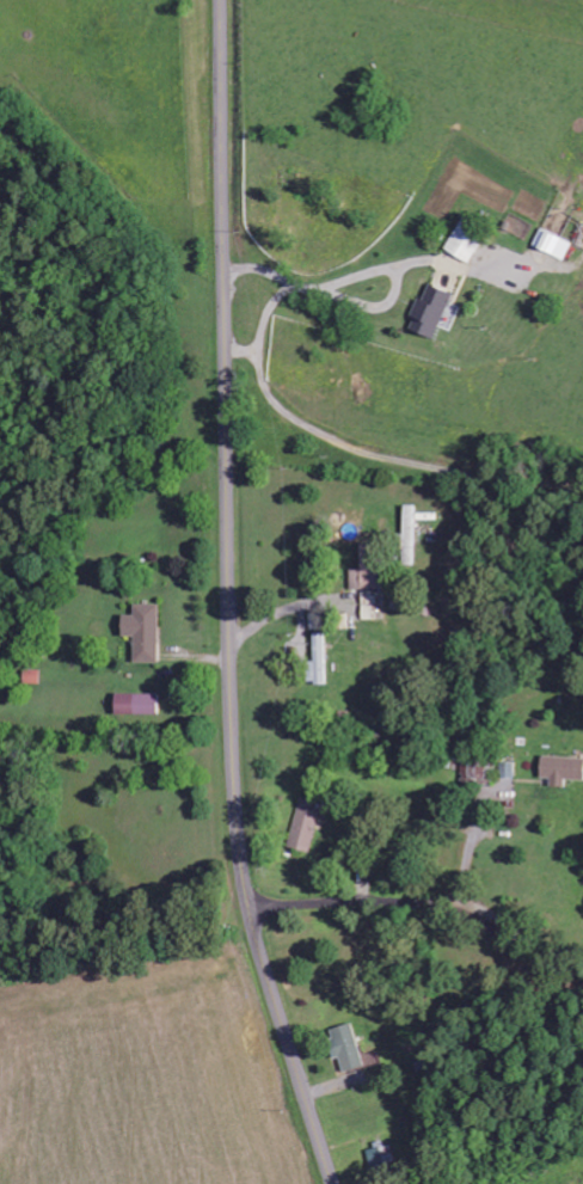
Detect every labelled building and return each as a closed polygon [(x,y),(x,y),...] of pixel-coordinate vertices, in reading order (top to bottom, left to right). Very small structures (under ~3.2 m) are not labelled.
[(445,252),(469,267),(489,235),(464,220),(445,252)] [(405,566),(418,567),(419,506),(407,506),(405,566)] [(380,620),(380,592),(386,592),(386,546),(363,546),(363,571),(352,571),(352,590),(364,590),(364,620),(380,620)] [(126,617),(126,662),(161,662),(161,605),(137,605),(137,617),(126,617)] [(309,615),(309,631),(324,631),(324,615),(309,615)] [(312,686),(326,686),(326,633),(312,633),(312,686)] [(41,685),(41,673),(25,673),(25,685),(41,685)] [(159,697),(134,697),(134,716),(159,716),(159,697)] [(495,753),(461,753),(461,784),(495,784),(495,753)] [(542,759),(542,781),(582,781),(582,759),(542,759)] [(514,764),(500,764),(500,779),(514,779),(514,764)] [(323,804),(300,799),(289,850),(312,856),(323,804)] [(344,1075),(367,1069),(355,1025),(332,1032),(344,1075)] [(370,1175),(394,1174),(393,1148),(369,1149),(370,1175)]
